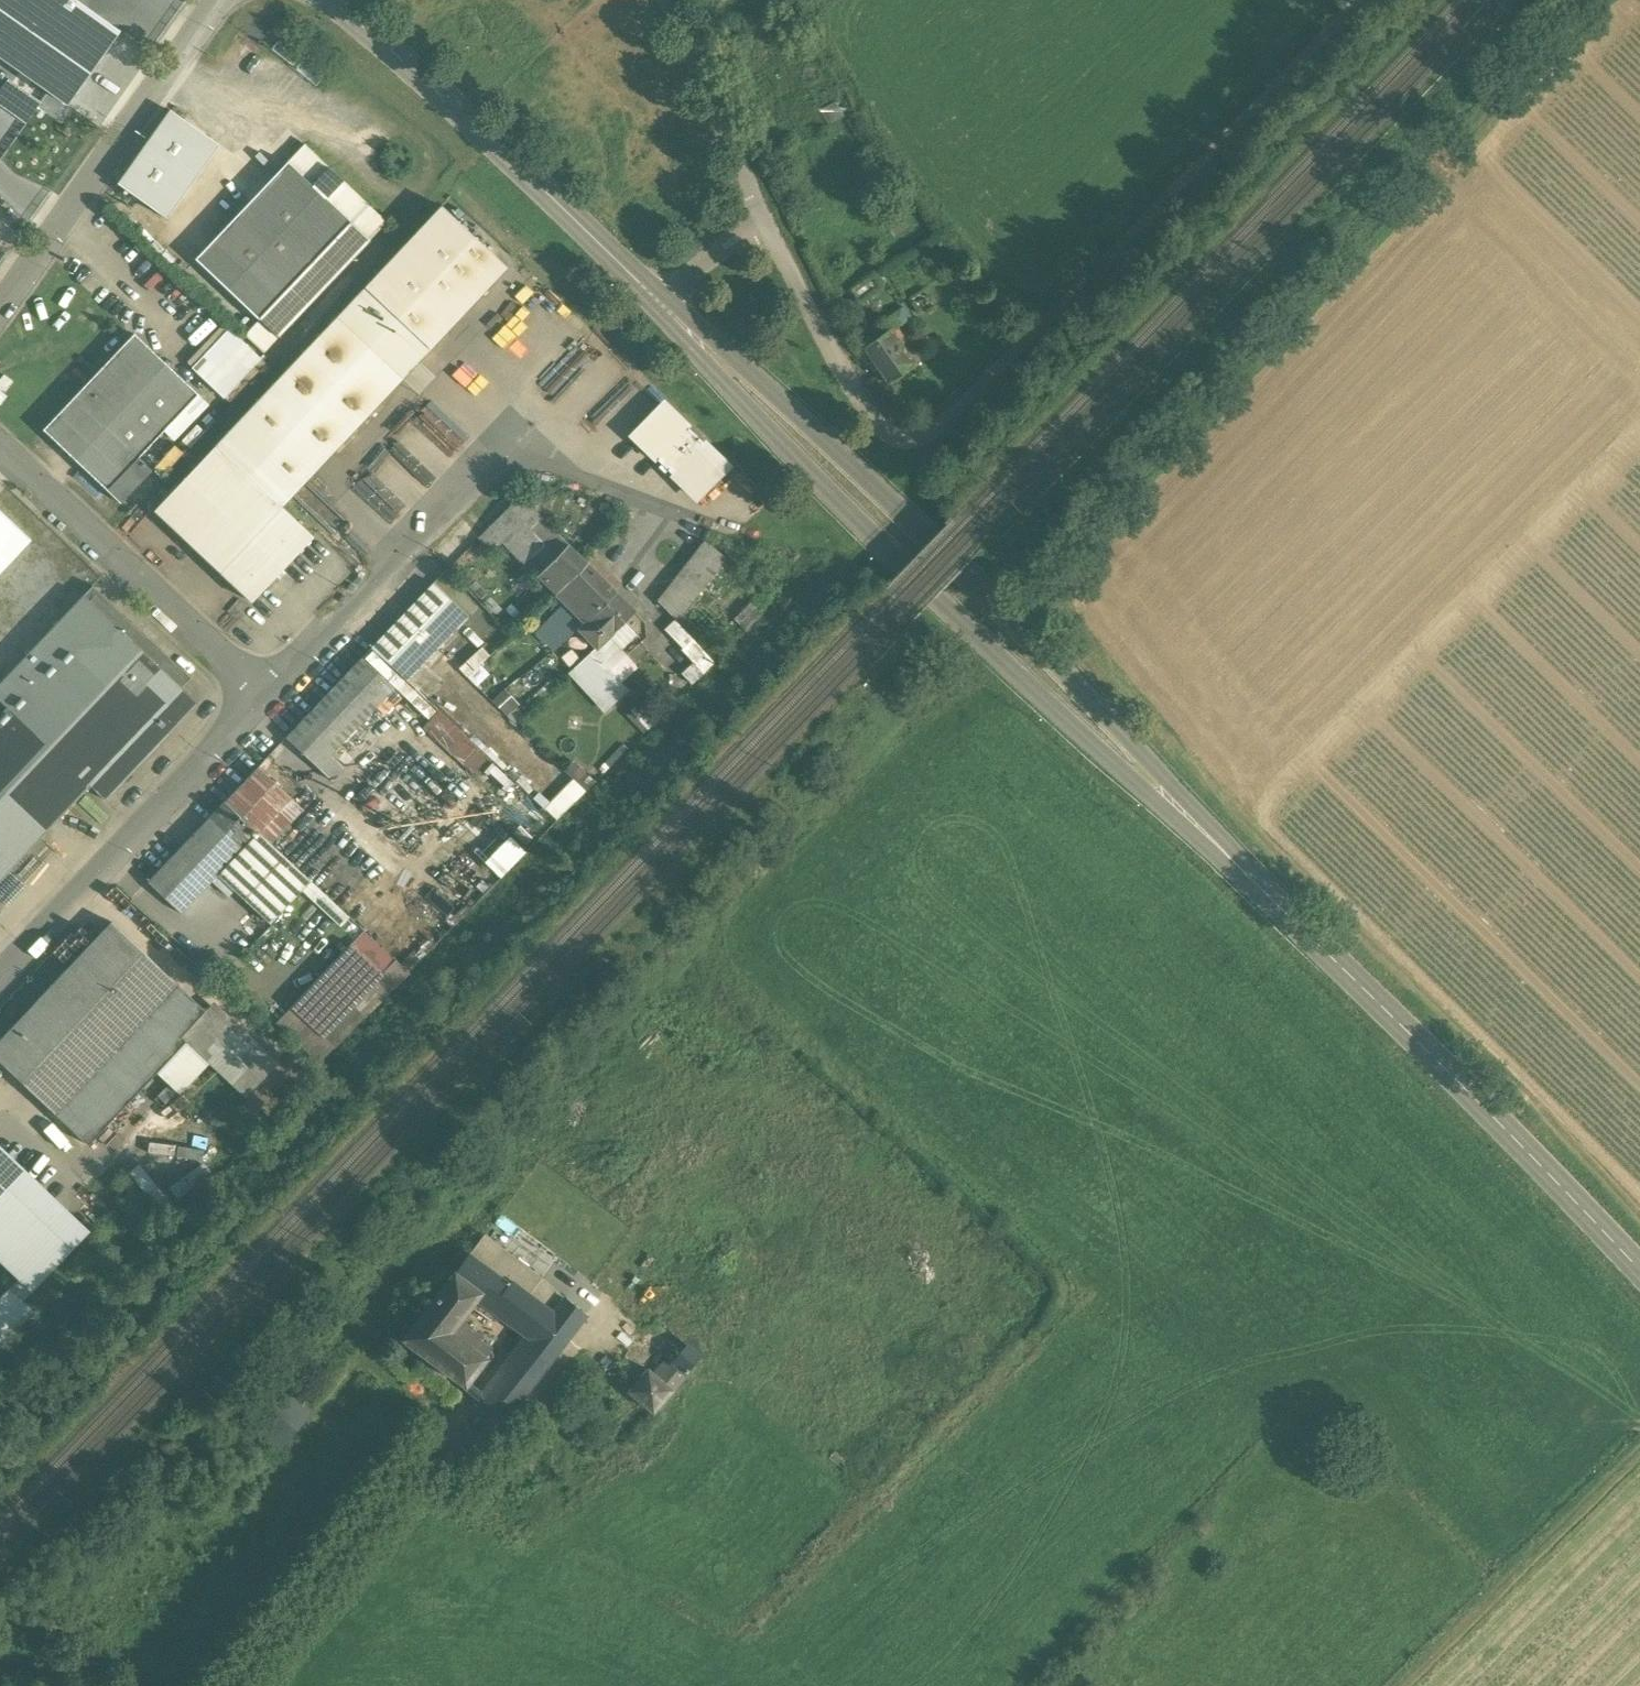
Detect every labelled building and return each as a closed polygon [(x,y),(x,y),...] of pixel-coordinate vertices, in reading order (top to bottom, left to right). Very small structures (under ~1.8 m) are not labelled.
[(79,0),(0,0),(0,58),(68,106),(121,30),(79,0)] [(207,137),(169,110),(117,184),(155,211),(207,137)] [(385,222),(304,144),(287,162),(350,222),(369,240),(385,222)] [(287,162),(195,259),(258,319),(350,222),(287,162)] [(506,268),(440,206),(364,288),(429,349),(506,268)] [(350,222),(258,319),(277,337),(369,240),(350,222)] [(429,349),(364,288),(336,317),(402,378),(429,349)] [(903,308),(874,326),(881,337),(890,330),(891,331),(910,318),(903,308)] [(336,317),(215,445),(280,507),(402,378),(336,317)] [(228,400),(268,361),(236,329),(197,368),(228,400)] [(911,366),(897,347),(900,345),(891,331),(890,330),(881,337),(864,349),(887,382),(911,366)] [(133,334),(42,430),(106,490),(138,458),(197,394),(133,334)] [(3,374),(0,378),(0,391),(3,394),(13,381),(3,374)] [(432,402),(421,413),(459,451),(470,440),(432,402)] [(726,467),(662,406),(632,437),(695,499),(726,467)] [(393,449),(430,487),(441,475),(404,438),(393,449)] [(280,507),(215,445),(154,510),(251,602),(312,537),(280,507)] [(138,458),(106,490),(119,503),(150,470),(138,458)] [(541,521),(518,497),(478,538),(492,552),(502,542),(524,563),(544,545),(552,553),(556,557),(567,546),(542,521),(541,521)] [(32,543),(0,513),(0,576),(32,543)] [(703,541),(682,567),(705,585),(726,559),(703,541)] [(584,564),(567,546),(556,557),(544,569),(536,577),(555,594),(584,564)] [(552,553),(540,565),(544,569),(556,557),(552,553)] [(614,593),(584,564),(555,594),(565,604),(585,623),(614,593)] [(701,590),(678,572),(656,601),(676,622),(701,590)] [(432,584),(401,617),(436,650),(467,618),(432,584)] [(190,678),(93,586),(84,596),(181,687),(190,678)] [(633,612),(614,593),(585,623),(576,630),(594,649),(595,650),(608,638),(633,612)] [(84,596),(0,684),(0,701),(8,708),(0,716),(0,880),(89,785),(105,800),(197,703),(181,687),(84,596)] [(585,623),(565,604),(558,612),(554,608),(543,619),(564,642),(576,630),(585,623)] [(436,650),(401,617),(371,649),(406,682),(436,650)] [(692,640),(674,621),(664,630),(682,649),(692,640)] [(608,638),(595,650),(594,649),(569,672),(605,711),(625,692),(607,672),(625,656),(608,638)] [(704,654),(692,640),(682,649),(695,663),(704,654)] [(361,659),(285,739),(317,770),(330,757),(393,689),(361,659)] [(477,779),(495,761),(443,709),(425,726),(477,779)] [(330,757),(317,770),(331,783),(343,770),(330,757)] [(256,768),(224,802),(256,832),(257,832),(289,798),(256,768)] [(224,802),(147,883),(179,914),(211,881),(241,849),(242,848),(256,832),(224,802)] [(256,832),(242,848),(256,863),(271,847),(272,846),(257,832),(256,832)] [(271,847),(256,863),(242,848),(241,849),(211,881),(217,875),(233,890),(268,923),(308,881),(271,847)] [(233,890),(217,875),(211,881),(227,896),(233,890)] [(0,1039),(0,1063),(53,1113),(175,984),(110,922),(0,1039)] [(350,944),(290,1007),(322,1038),(382,974),(350,944)] [(175,984),(53,1113),(87,1145),(185,1041),(180,1036),(204,1011),(175,984)] [(204,1011),(180,1036),(185,1041),(245,1096),(276,1063),(267,1055),(260,1063),(204,1011)] [(0,1171),(0,1262),(18,1279),(31,1291),(76,1244),(0,1171)] [(495,1224),(514,1238),(519,1231),(501,1217),(495,1224)] [(540,1276),(484,1234),(468,1256),(507,1285),(510,1282),(552,1314),(565,1298),(540,1276)] [(507,1285),(468,1256),(456,1273),(481,1292),(478,1296),(493,1307),(507,1285)] [(454,1272),(402,1340),(431,1362),(427,1366),(435,1372),(438,1367),(465,1387),(466,1386),(495,1350),(459,1322),(478,1296),(481,1292),(456,1273),(454,1272)] [(31,1291),(18,1279),(9,1289),(22,1301),(31,1291)] [(552,1314),(510,1282),(507,1285),(493,1307),(535,1338),(552,1314)] [(0,1299),(0,1343),(31,1310),(22,1301),(9,1289),(0,1299)] [(514,1365),(486,1401),(506,1417),(585,1314),(565,1298),(552,1314),(535,1338),(514,1365)] [(675,1363),(674,1364),(686,1374),(700,1357),(689,1347),(675,1363)] [(486,1401),(514,1365),(495,1350),(466,1386),(486,1401)] [(627,1355),(613,1372),(622,1380),(636,1363),(627,1355)] [(669,1358),(654,1375),(672,1391),(686,1374),(674,1364),(675,1363),(669,1358)] [(654,1375),(647,1370),(629,1392),(653,1412),(661,1403),(662,1403),(663,1401),(672,1391),(654,1375)]
